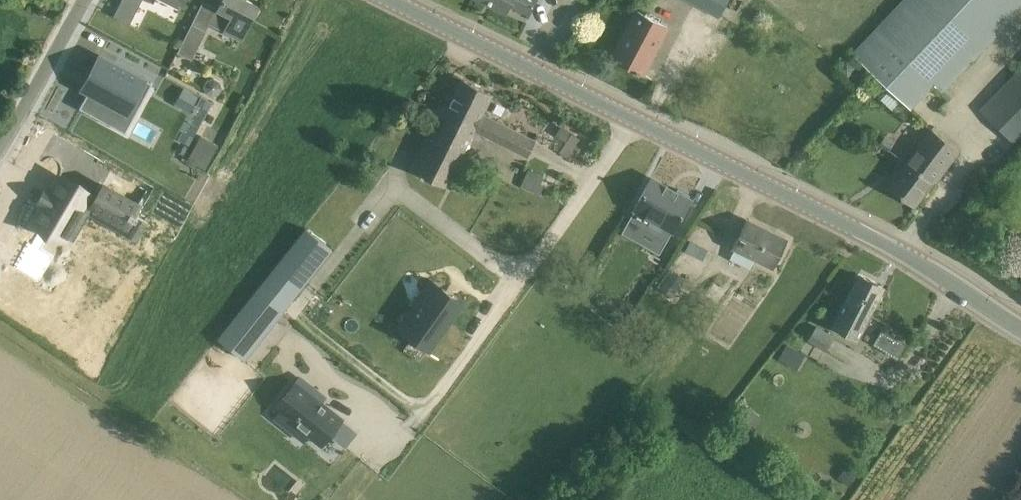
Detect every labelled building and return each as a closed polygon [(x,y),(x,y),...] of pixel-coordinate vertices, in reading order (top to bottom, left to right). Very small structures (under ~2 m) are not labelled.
[(141,0),(121,0),(113,16),(129,24),(141,0)] [(181,9),(186,0),(162,0),(181,9)] [(258,6),(246,0),(222,0),(217,9),(213,7),(205,22),(223,31),(224,31),(241,39),(258,6)] [(533,0),(479,0),(505,13),(509,5),(526,13),(533,0)] [(727,0),(686,0),(718,17),(727,0)] [(851,52),(911,109),(933,85),(943,93),(1020,10),(1020,0),(901,0),(851,52)] [(637,11),(613,58),(642,73),(667,27),(637,11)] [(191,59),(206,31),(192,24),(177,52),(191,59)] [(88,92),(79,108),(112,125),(120,109),(127,113),(136,95),(143,99),(150,86),(151,86),(152,83),(106,57),(102,56),(100,55),(98,58),(95,63),(82,89),(88,92)] [(838,69),(836,72),(845,81),(848,77),(853,71),(844,63),(838,69)] [(979,109),(1018,148),(1020,145),(1020,66),(979,109)] [(207,80),(204,87),(206,94),(212,96),(219,94),(222,88),(220,82),(213,78),(207,80)] [(478,123),(474,131),(526,158),(535,139),(482,113),(492,94),(462,79),(448,107),(478,123)] [(183,88),(178,97),(192,105),(197,96),(183,88)] [(473,131),(474,131),(478,123),(448,107),(447,107),(442,105),(441,106),(437,105),(431,117),(435,118),(410,170),(445,187),(473,131)] [(560,130),(560,149),(574,149),(574,130),(560,130)] [(936,181),(958,151),(930,130),(888,185),(915,205),(934,179),(936,181)] [(200,136),(187,161),(203,170),(217,145),(200,136)] [(543,177),(527,169),(520,185),(539,194),(544,184),(541,183),(543,177)] [(47,205),(38,223),(73,244),(75,241),(81,245),(92,225),(124,243),(135,223),(121,216),(127,206),(88,185),(85,190),(63,177),(54,194),(52,193),(46,204),(47,205)] [(633,209),(672,230),(689,199),(651,177),(633,209)] [(772,267),(786,239),(747,219),(732,247),(772,267)] [(305,228),(217,338),(244,359),(332,249),(306,229),(305,228)] [(672,271),(659,288),(670,296),(683,279),(672,271)] [(858,273),(832,325),(857,338),(884,286),(858,273)] [(429,350),(463,301),(461,300),(459,303),(429,282),(431,279),(430,279),(396,328),(397,328),(398,327),(429,348),(427,350),(429,350)] [(824,351),(834,336),(816,325),(807,340),(824,351)] [(894,357),(903,344),(878,329),(870,342),(894,357)] [(786,344),(778,358),(791,365),(799,351),(786,344)] [(345,420),(304,381),(279,407),(320,446),(345,420)] [(742,405),(725,434),(742,444),(759,415),(742,405)] [(855,474),(844,467),(837,478),(848,485),(855,474)]
